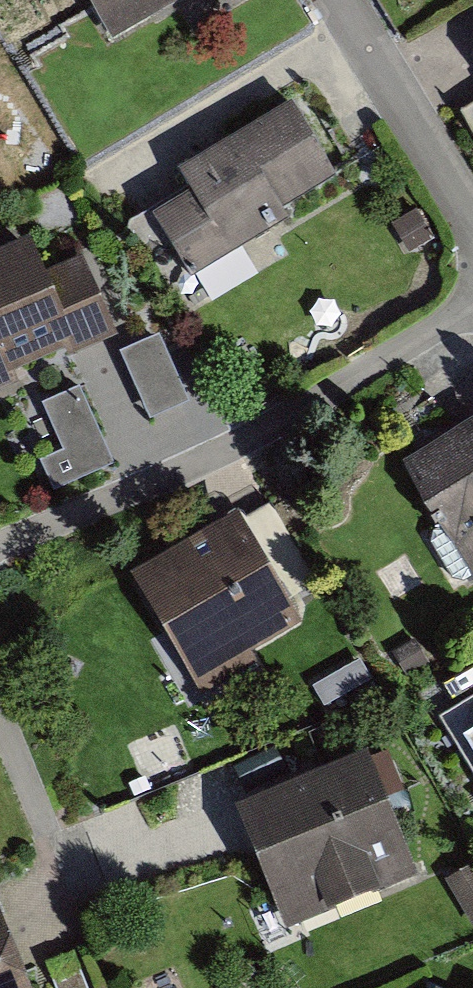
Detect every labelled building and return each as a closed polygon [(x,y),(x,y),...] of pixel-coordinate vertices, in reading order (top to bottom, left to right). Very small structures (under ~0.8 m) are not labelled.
[(123,45),(194,0),(95,0),(123,45)] [(346,190),(303,108),(196,164),(209,190),(171,209),(209,280),(286,240),(278,225),(346,190)] [(0,256),(0,393),(127,336),(91,256),(58,271),(42,237),(0,256)] [(124,348),(155,420),(198,402),(167,330),(124,348)] [(65,451),(47,456),(55,485),(114,469),(91,386),(50,398),(65,451)] [(422,461),(472,544),(472,429),(422,461)] [(262,513),(154,564),(203,667),(310,616),(262,513)] [(381,742),(258,788),(308,918),(430,872),(381,742)] [(0,895),(0,987),(50,987),(8,892),(0,895)]
